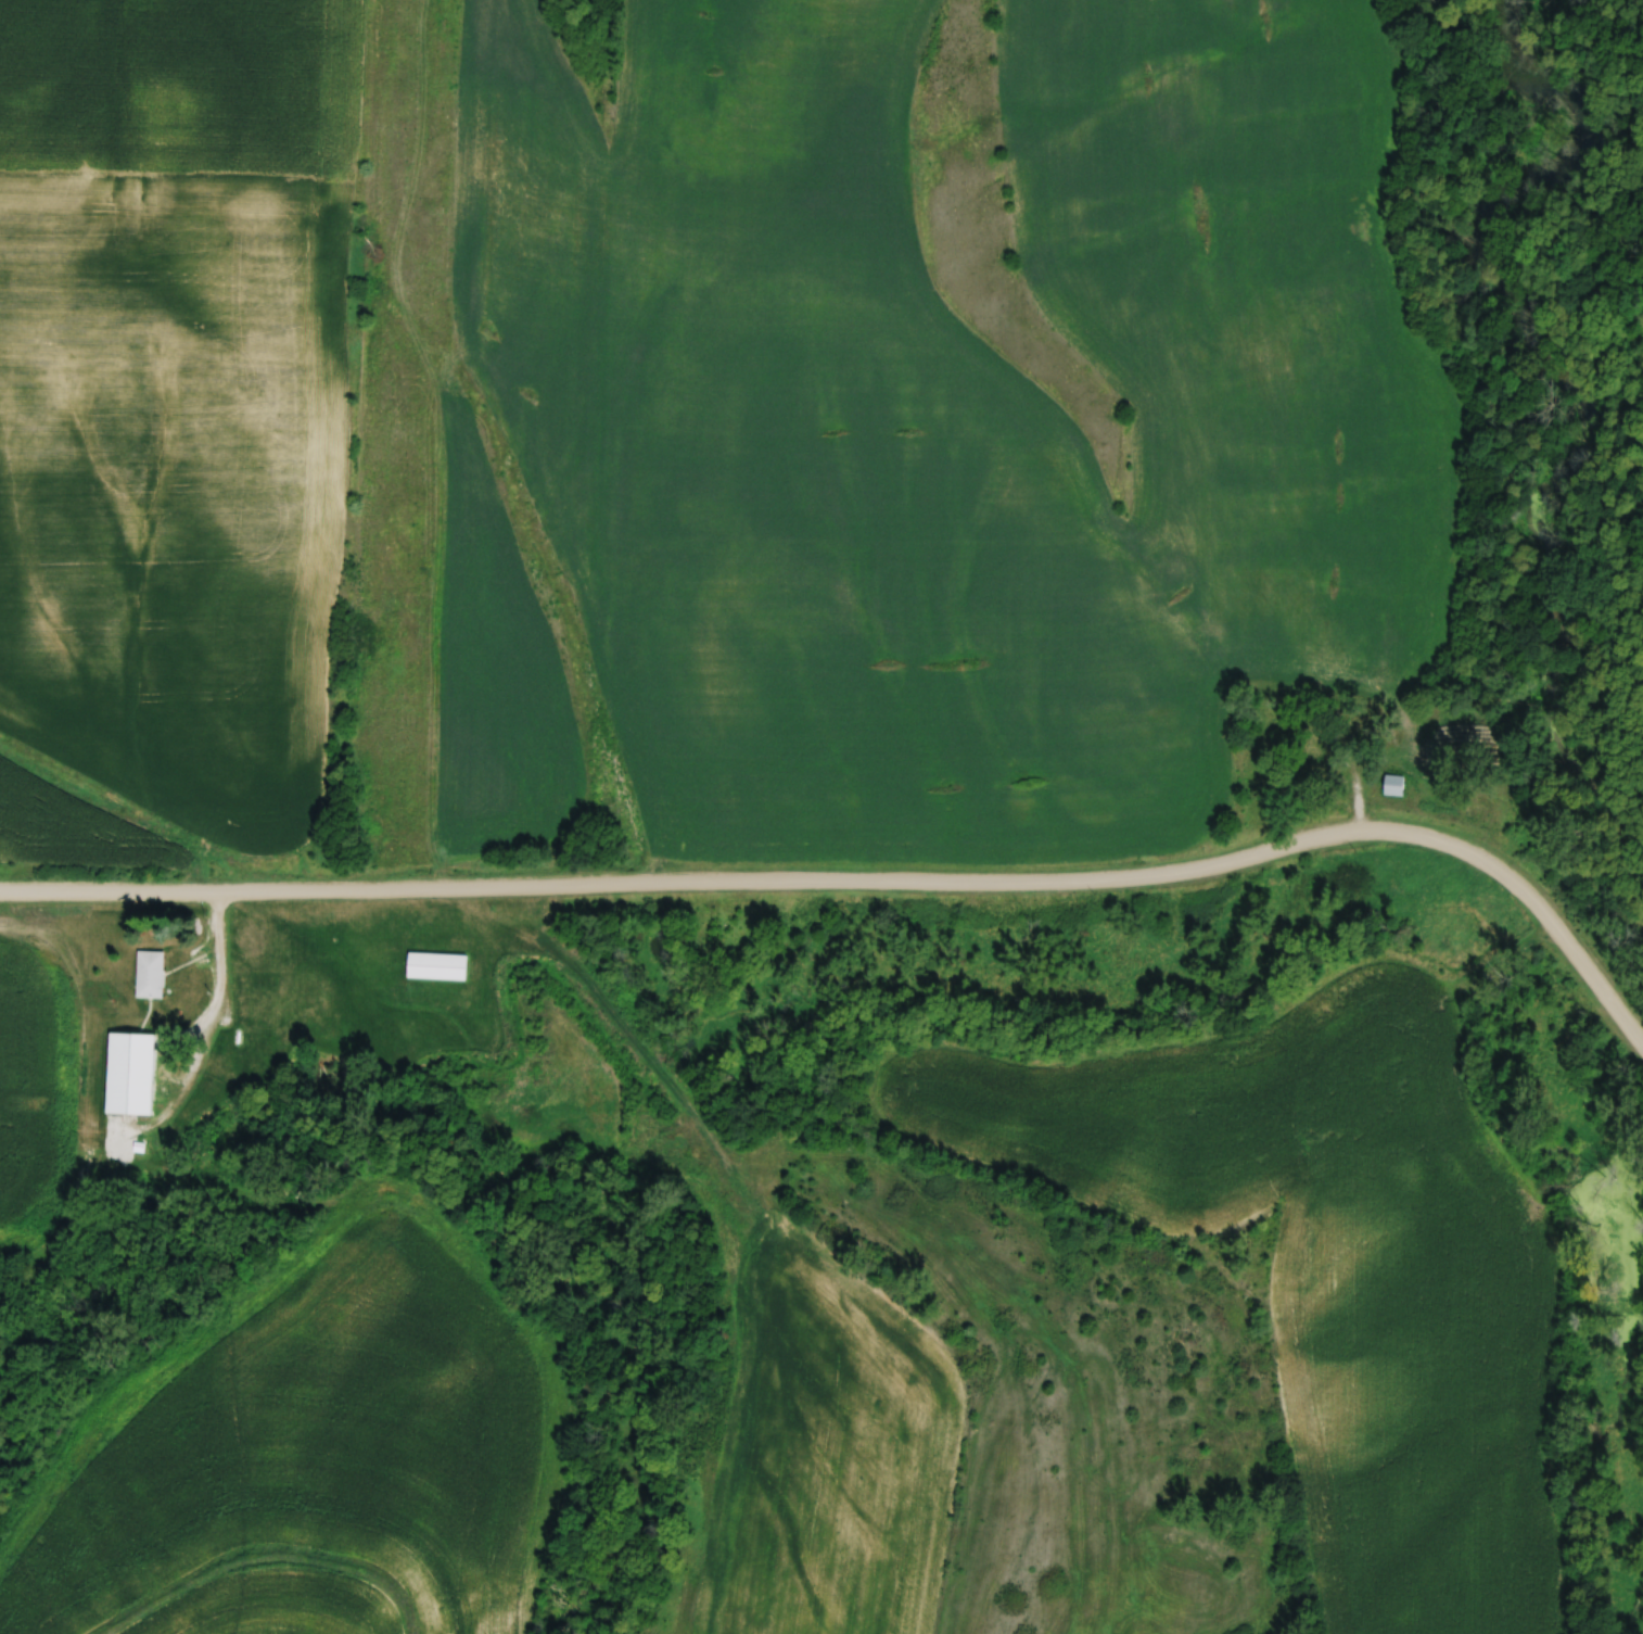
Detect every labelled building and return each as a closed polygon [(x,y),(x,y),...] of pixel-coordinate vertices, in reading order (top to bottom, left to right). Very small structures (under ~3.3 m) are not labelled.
[(1407,776),(1384,776),(1384,797),(1407,797),(1407,776)] [(163,998),(164,951),(138,951),(137,997),(163,998)] [(469,980),(470,954),(407,952),(406,978),(469,980)] [(156,1034),(108,1032),(105,1113),(154,1115),(156,1034)]
